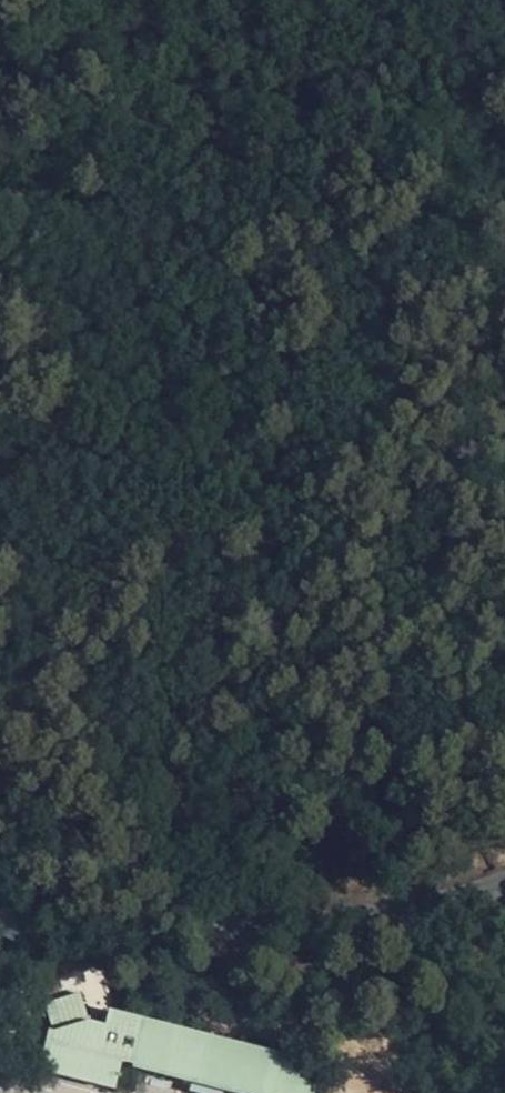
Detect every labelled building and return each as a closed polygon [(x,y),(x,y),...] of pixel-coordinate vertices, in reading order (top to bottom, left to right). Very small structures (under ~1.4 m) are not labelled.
[(320,1063),(106,1007),(102,1022),(86,1018),(76,992),(43,1003),(46,1026),(35,1068),(113,1089),(120,1063),(239,1092),(314,1092),(320,1063)]
